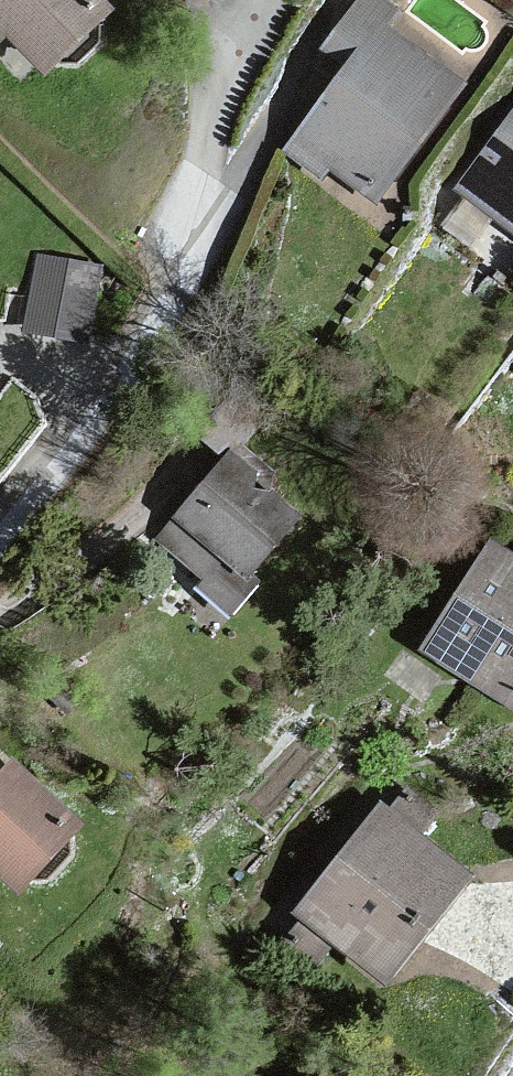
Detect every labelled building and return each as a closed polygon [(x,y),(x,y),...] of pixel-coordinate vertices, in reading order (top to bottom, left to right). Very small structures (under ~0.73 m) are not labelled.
[(6,28),(44,66),(105,5),(100,0),(0,0),(0,33),(6,28)] [(290,158),(399,217),(487,97),(401,40),(413,26),(379,0),(373,0),(333,66),(347,81),(290,158)] [(463,206),(512,240),(512,127),(463,206)] [(89,332),(105,253),(37,239),(21,319),(89,332)] [(238,457),(161,545),(246,625),(326,530),(238,457)] [(439,664),(512,715),(512,567),(505,562),(439,664)] [(0,793),(0,878),(25,904),(101,838),(23,768),(0,793)] [(408,790),(295,932),(338,966),(352,949),(409,998),(502,881),(448,840),(460,823),(408,790)]
